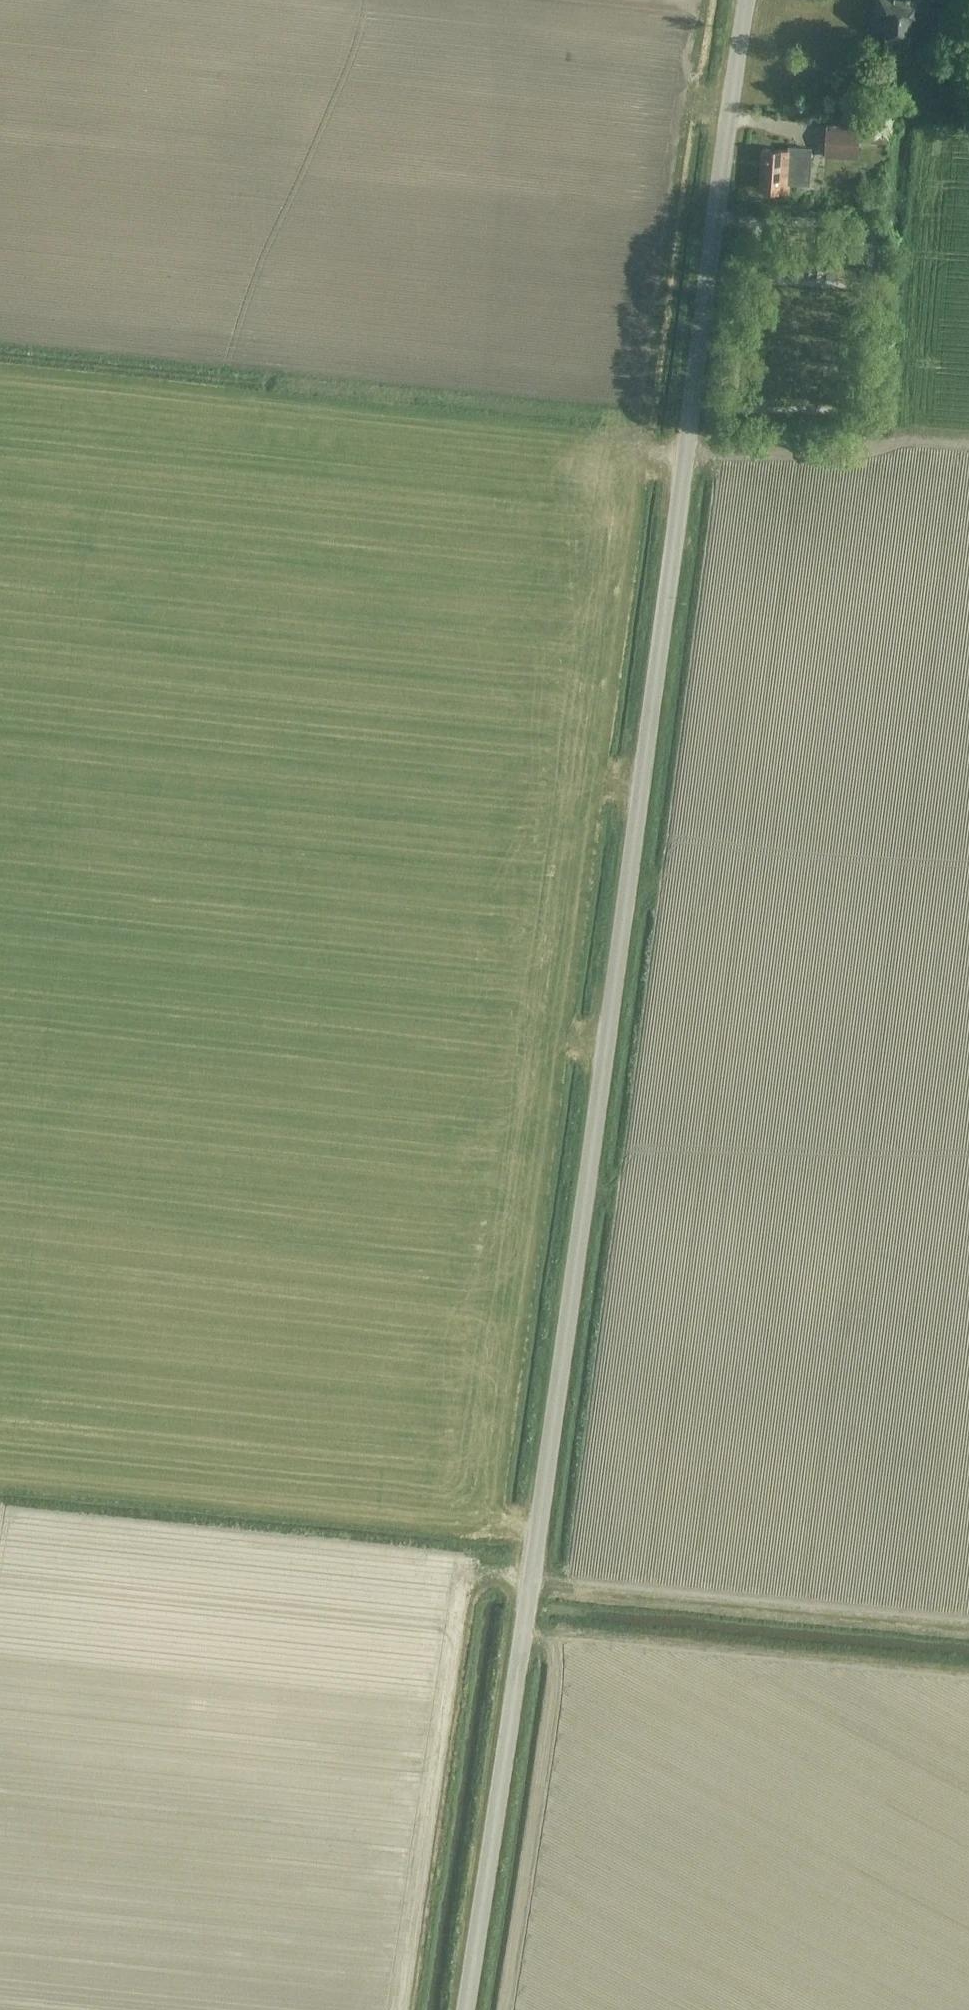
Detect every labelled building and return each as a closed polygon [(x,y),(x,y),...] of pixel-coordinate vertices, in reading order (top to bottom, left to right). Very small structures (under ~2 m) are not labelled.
[(877,13),(886,14),(885,32),(914,34),(915,17),(922,17),(923,0),(878,0),(877,13)] [(827,123),(825,156),(859,158),(861,125),(827,123)] [(868,126),(866,140),(889,143),(891,129),(868,126)] [(788,150),(764,148),(761,188),(788,189),(789,182),(810,183),(812,146),(788,144),(788,150)] [(856,406),(856,396),(837,396),(837,405),(856,406)]
